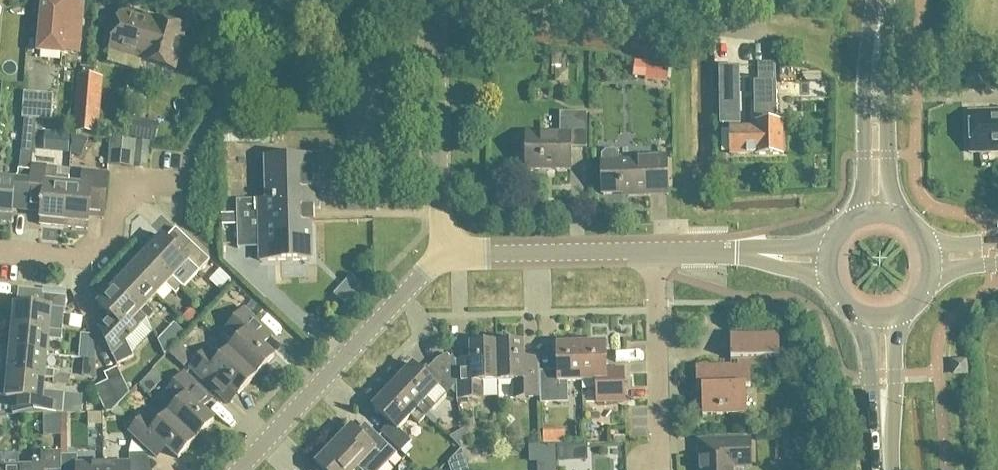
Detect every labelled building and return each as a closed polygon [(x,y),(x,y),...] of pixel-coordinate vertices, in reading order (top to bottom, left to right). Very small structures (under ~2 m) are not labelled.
[(38,51),(63,53),(63,51),(78,52),(82,5),(68,3),(68,1),(60,0),(43,0),(38,51)] [(142,60),(154,17),(121,8),(109,49),(141,59),(142,60)] [(154,17),(142,60),(175,69),(188,27),(154,17)] [(669,65),(647,62),(645,80),(667,83),(668,79),(671,79),(672,66),(669,66),(669,65)] [(775,63),(759,63),(759,71),(775,71),(775,63)] [(739,66),(720,67),(720,99),(721,123),(730,123),(730,127),(730,154),(756,153),(756,154),(783,154),(782,121),(774,121),(774,115),(776,115),(776,99),(775,81),(759,82),(755,82),(756,99),(756,115),(758,115),(758,122),(755,122),(755,133),(751,133),(751,127),(739,127),(739,123),(740,123),(740,99),(739,66)] [(98,135),(103,78),(76,76),(72,133),(98,135)] [(23,92),(22,118),(51,120),(53,94),(23,92)] [(969,111),(970,153),(997,152),(997,110),(969,111)] [(586,147),(586,112),(570,112),(570,118),(560,118),(560,133),(526,132),(526,168),(570,169),(570,147),(586,147)] [(33,125),(31,135),(48,138),(50,128),(33,125)] [(120,165),(123,140),(110,139),(108,164),(120,165)] [(135,142),(123,140),(120,165),(133,166),(135,142)] [(134,166),(146,168),(149,143),(136,142),(134,166)] [(605,149),(601,154),(602,194),(628,193),(628,195),(648,195),(648,181),(667,181),(666,154),(635,155),(635,160),(618,161),(618,153),(614,149),(605,149)] [(10,222),(12,209),(27,211),(33,153),(20,152),(18,176),(15,175),(15,180),(0,179),(0,221),(10,222)] [(33,153),(27,211),(41,212),(40,224),(63,226),(68,185),(57,184),(58,167),(32,165),(33,153)] [(265,157),(266,199),(236,200),(237,248),(259,247),(259,260),(311,259),(310,208),(318,208),(317,156),(265,157)] [(81,186),(68,185),(63,226),(87,229),(89,216),(102,218),(107,174),(83,172),(81,186)] [(162,236),(146,252),(181,285),(190,276),(193,278),(209,260),(175,228),(165,239),(162,236)] [(146,252),(130,270),(156,295),(165,285),(175,294),(183,287),(181,285),(146,252)] [(156,295),(130,270),(113,287),(148,320),(155,314),(146,305),(156,295)] [(148,320),(113,287),(98,304),(110,316),(100,326),(111,336),(104,344),(114,357),(118,365),(134,357),(126,341),(147,319),(148,320)] [(12,327),(48,330),(50,308),(65,309),(66,296),(42,294),(40,306),(14,304),(12,327)] [(182,318),(189,324),(198,314),(192,308),(182,318)] [(228,349),(256,375),(274,356),(257,340),(267,330),(244,309),(227,327),(239,338),(228,349)] [(174,324),(164,334),(175,345),(185,334),(174,324)] [(12,327),(10,351),(46,354),(47,339),(61,340),(62,332),(48,330),(12,327)] [(731,358),(737,358),(737,365),(695,366),(696,387),(701,387),(702,414),(746,413),(746,386),(750,386),(749,366),(767,366),(767,357),(780,357),(780,335),(731,336),(731,358)] [(594,343),(580,343),(581,380),(596,380),(596,401),(624,400),(623,369),(605,369),(605,350),(607,350),(607,340),(594,340),(594,343)] [(581,380),(580,343),(567,344),(567,341),(553,341),(553,351),(556,351),(557,370),(539,371),(540,396),(540,402),(567,402),(567,381),(581,380)] [(540,396),(539,371),(539,358),(523,358),(523,342),(496,343),(497,381),(514,380),(515,397),(540,396)] [(497,381),(496,343),(470,344),(471,360),(455,360),(456,384),(456,383),(457,398),(481,398),(480,381),(497,381)] [(256,375),(228,349),(218,360),(206,349),(189,367),(211,388),(221,378),(238,394),(256,375)] [(0,373),(0,374),(44,378),(53,379),(54,370),(45,369),(46,354),(10,351),(9,358),(2,357),(0,373)] [(94,359),(94,352),(79,351),(79,357),(88,358),(94,359)] [(452,356),(448,358),(446,354),(437,359),(428,368),(426,366),(420,372),(412,364),(400,377),(399,376),(391,384),(425,416),(432,409),(423,401),(442,382),(450,390),(456,384),(455,360),(452,356)] [(95,370),(94,359),(88,358),(87,370),(95,370)] [(967,359),(951,360),(952,376),(968,375),(967,359)] [(107,381),(119,404),(120,403),(129,393),(117,367),(104,373),(107,380),(107,381)] [(168,413),(196,439),(214,420),(197,404),(206,394),(183,373),(168,390),(180,401),(168,413)] [(0,396),(6,396),(6,397),(31,400),(30,414),(61,413),(62,413),(63,407),(64,392),(43,390),(44,378),(0,374),(0,395),(0,396)] [(119,404),(107,381),(93,387),(105,412),(111,412),(119,404)] [(425,416),(391,384),(383,392),(385,393),(373,406),(389,422),(380,432),(401,451),(405,455),(412,448),(408,443),(410,441),(398,428),(410,415),(418,423),(425,416)] [(119,404),(111,412),(114,415),(121,417),(124,416),(120,403),(119,404)] [(196,439),(168,413),(157,426),(144,414),(132,428),(135,437),(151,452),(161,442),(178,458),(196,439)] [(99,445),(121,446),(121,425),(100,424),(99,445)] [(357,468),(360,469),(381,469),(397,453),(376,434),(368,442),(351,426),(333,445),(357,468)] [(458,436),(453,441),(459,446),(468,446),(464,435),(458,436)] [(750,463),(750,438),(697,440),(698,469),(732,469),(731,463),(750,463)] [(333,445),(315,464),(322,469),(355,469),(357,468),(333,445)] [(448,463),(450,469),(469,469),(462,449),(448,463)] [(19,468),(19,469),(61,469),(61,455),(61,453),(33,453),(33,468),(19,468)] [(103,464),(103,469),(151,469),(145,453),(129,454),(129,463),(103,464)] [(0,454),(0,469),(19,469),(19,468),(6,468),(5,454),(0,454)] [(61,455),(61,469),(103,469),(103,464),(77,464),(77,455),(69,455),(61,455)]
